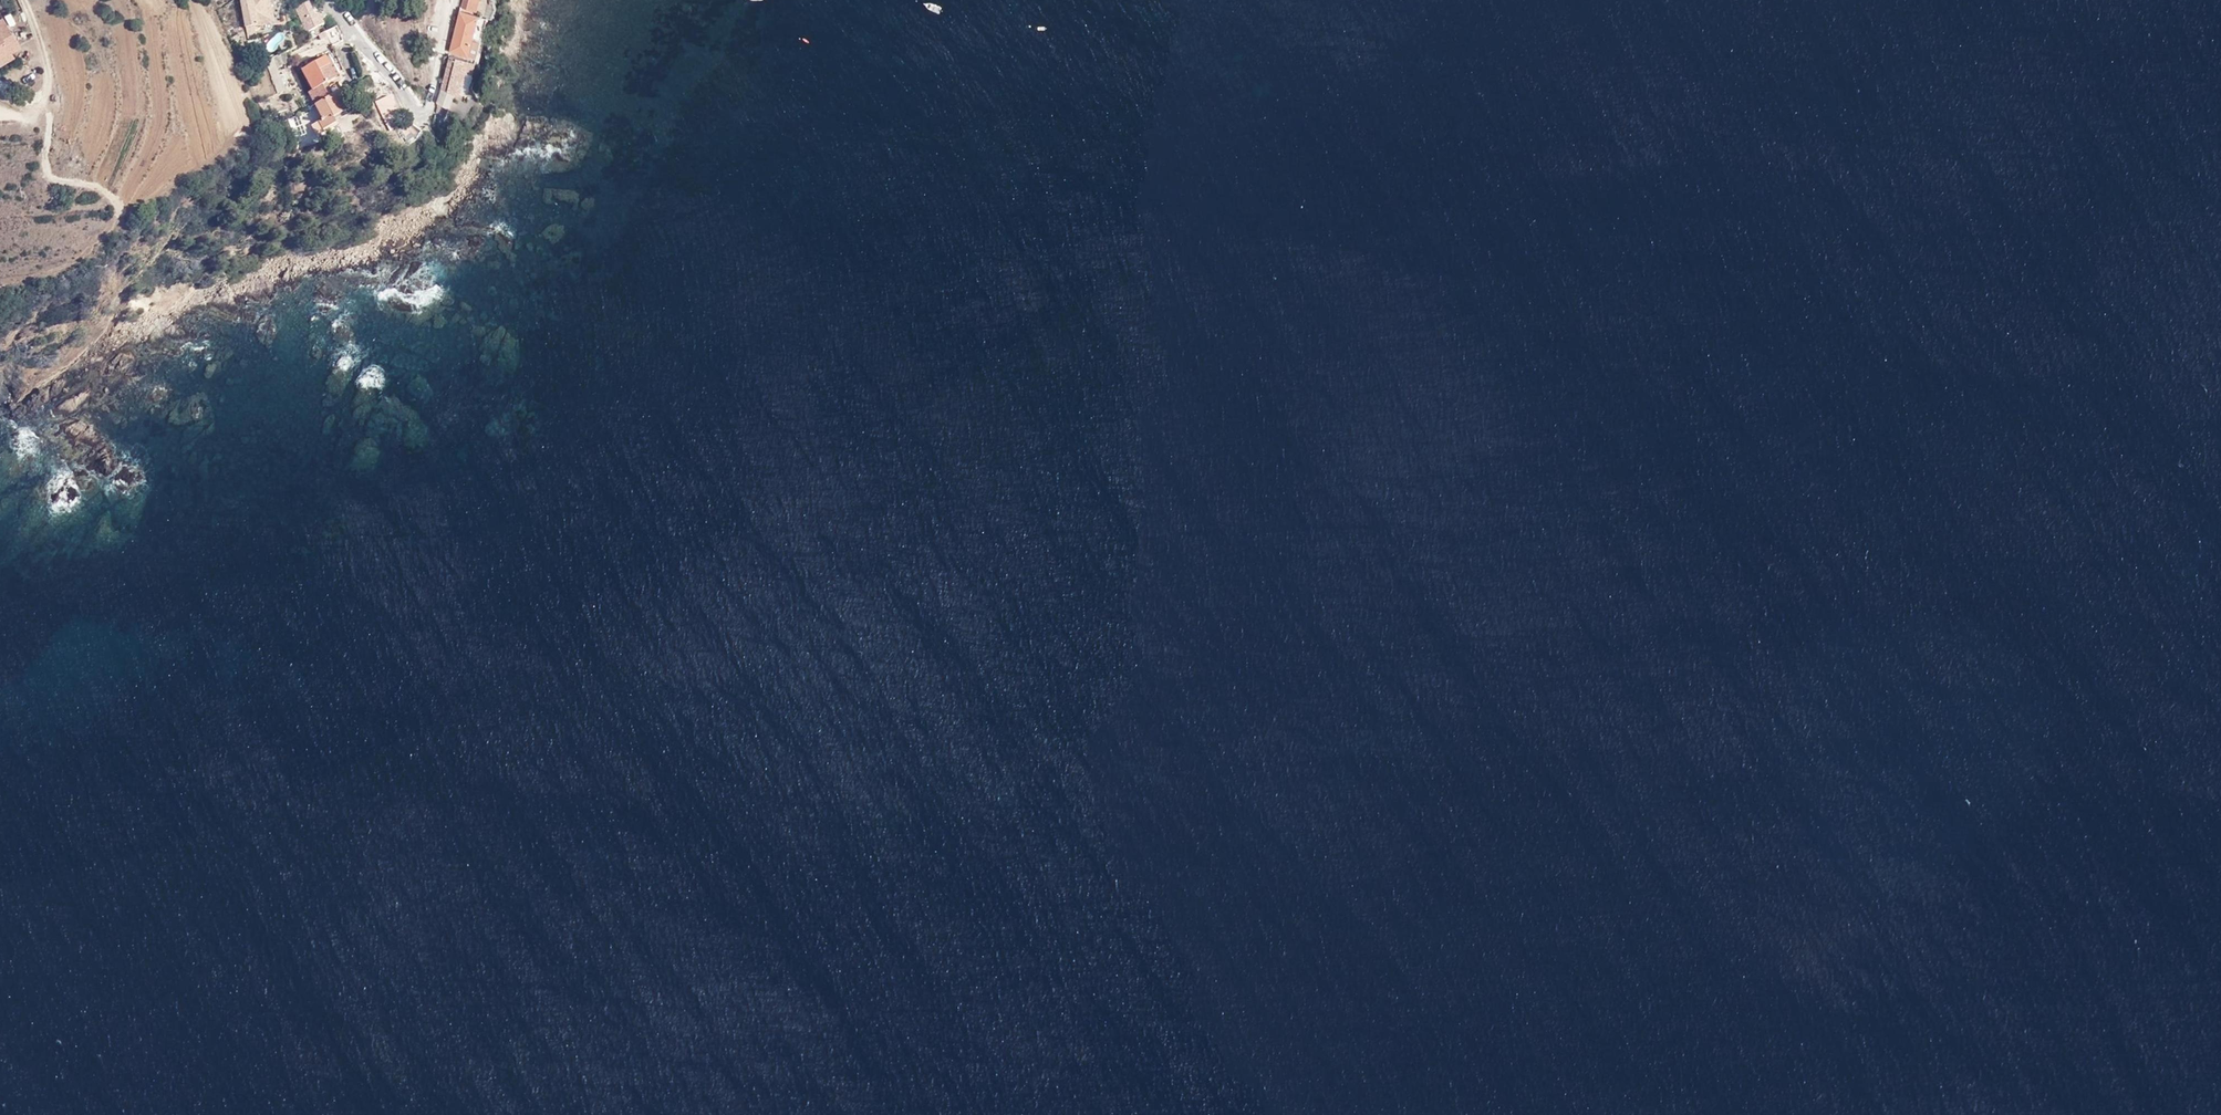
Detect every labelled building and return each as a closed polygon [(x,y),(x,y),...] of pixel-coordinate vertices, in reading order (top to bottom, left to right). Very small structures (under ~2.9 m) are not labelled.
[(262,25),(272,23),(267,0),(240,0),(248,39),(257,37),(256,32),(255,26),(262,25)] [(461,7),(474,10),(476,0),(463,0),(461,7)] [(297,9),(303,21),(314,17),(308,3),(300,6),(301,7),(297,9)] [(469,56),(479,14),(460,10),(449,50),(469,56)] [(314,17),(303,21),(307,29),(320,23),(316,16),(314,17)] [(12,50),(20,45),(3,17),(0,19),(0,57),(12,50)] [(342,41),(337,28),(327,32),(333,46),(342,41)] [(12,50),(0,57),(0,65),(15,56),(12,50)] [(471,60),(451,55),(445,78),(454,81),(452,90),(463,93),(471,60)] [(272,57),(264,61),(277,95),(285,92),(272,57)] [(328,57),(325,59),(336,80),(339,78),(328,57)] [(308,94),(315,106),(341,92),(337,83),(328,88),(326,85),(336,80),(325,59),(301,71),(312,91),(308,94)] [(374,85),(370,77),(352,86),(356,94),(374,85)] [(455,93),(443,88),(438,102),(450,107),(455,93)] [(341,92),(315,106),(322,120),(319,122),(324,130),(335,124),(334,122),(332,119),(347,111),(343,103),(347,100),(342,91),(341,92)] [(389,94),(380,99),(392,121),(400,117),(389,94)] [(332,119),(334,122),(353,112),(347,100),(343,103),(347,111),(332,119)]
